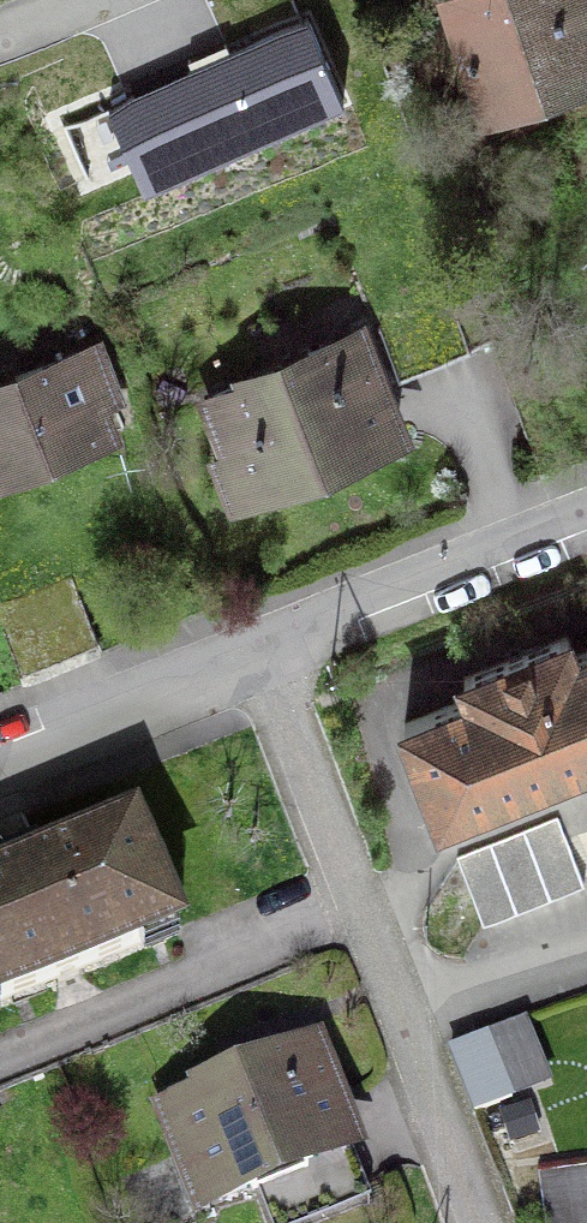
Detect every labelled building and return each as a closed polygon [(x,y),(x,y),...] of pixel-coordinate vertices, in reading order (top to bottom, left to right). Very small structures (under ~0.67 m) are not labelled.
[(583,0),(486,0),(459,9),(490,98),(586,66),(586,62),(573,23),(586,18),(586,13),(583,0)] [(216,458),(234,502),(299,476),(301,483),(356,460),(353,453),(397,435),(356,336),(286,365),(288,373),(216,403),(235,450),(216,458)] [(0,380),(0,478),(108,434),(95,400),(111,394),(92,347),(18,376),(10,375),(0,380)] [(14,627),(34,673),(115,637),(95,591),(14,627)] [(575,657),(568,637),(464,678),(472,698),(406,724),(441,812),(586,754),(586,652),(575,657)] [(584,884),(557,817),(456,857),(483,924),(584,884)] [(2,877),(0,878),(0,1001),(176,929),(133,824),(45,859),(37,840),(0,855),(0,873),(2,877)] [(475,1112),(512,1098),(488,1037),(451,1051),(475,1112)] [(312,1045),(240,1072),(243,1081),(169,1110),(207,1201),(254,1183),(257,1190),(263,1188),(278,1222),(295,1222),(375,1193),(312,1045)] [(548,1222),(586,1222),(586,1166),(541,1172),(548,1222)]
